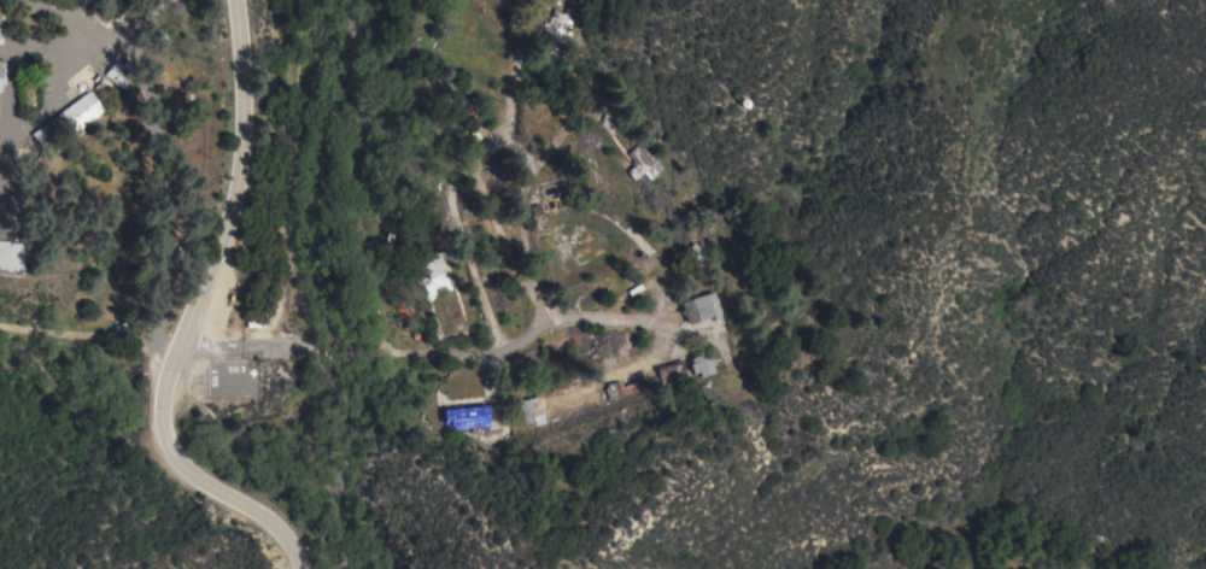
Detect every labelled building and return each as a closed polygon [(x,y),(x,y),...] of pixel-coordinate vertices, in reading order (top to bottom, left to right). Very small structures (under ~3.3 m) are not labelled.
[(568,34),(570,35),(557,61),(535,51),(545,30),(541,29),(545,22),(548,23),(555,8),(566,13),(568,10),(574,13),(573,17),(575,18),(568,34)] [(122,65),(127,59),(137,69),(119,90),(103,76),(116,60),(122,65)] [(71,135),(68,129),(41,149),(30,135),(88,90),(103,110),(71,135)] [(628,152),(639,142),(661,168),(648,180),(642,172),(632,180),(626,172),(638,162),(628,152)] [(5,272),(0,272),(0,241),(10,242),(24,245),(22,269),(6,268),(5,272)] [(707,253),(698,263),(685,252),(692,242),(707,253)] [(445,266),(443,266),(444,274),(425,280),(420,264),(443,256),(445,266)] [(720,312),(719,313),(720,318),(714,321),(712,316),(687,324),(684,316),(680,317),(679,311),(683,310),(680,303),(713,292),(720,312)] [(396,304),(406,301),(408,306),(411,305),(417,327),(403,330),(396,304)] [(707,352),(709,359),(713,358),(715,364),(712,365),(714,373),(699,377),(698,373),(692,375),(689,364),(691,363),(689,359),(707,352)] [(681,359),(686,376),(661,385),(655,368),(681,359)] [(596,387),(615,381),(615,383),(620,382),(621,386),(643,380),(646,392),(602,406),(596,387)] [(525,429),(517,404),(538,398),(545,423),(525,429)] [(444,410),(502,404),(504,428),(488,429),(488,427),(457,429),(445,424),(444,410)]
